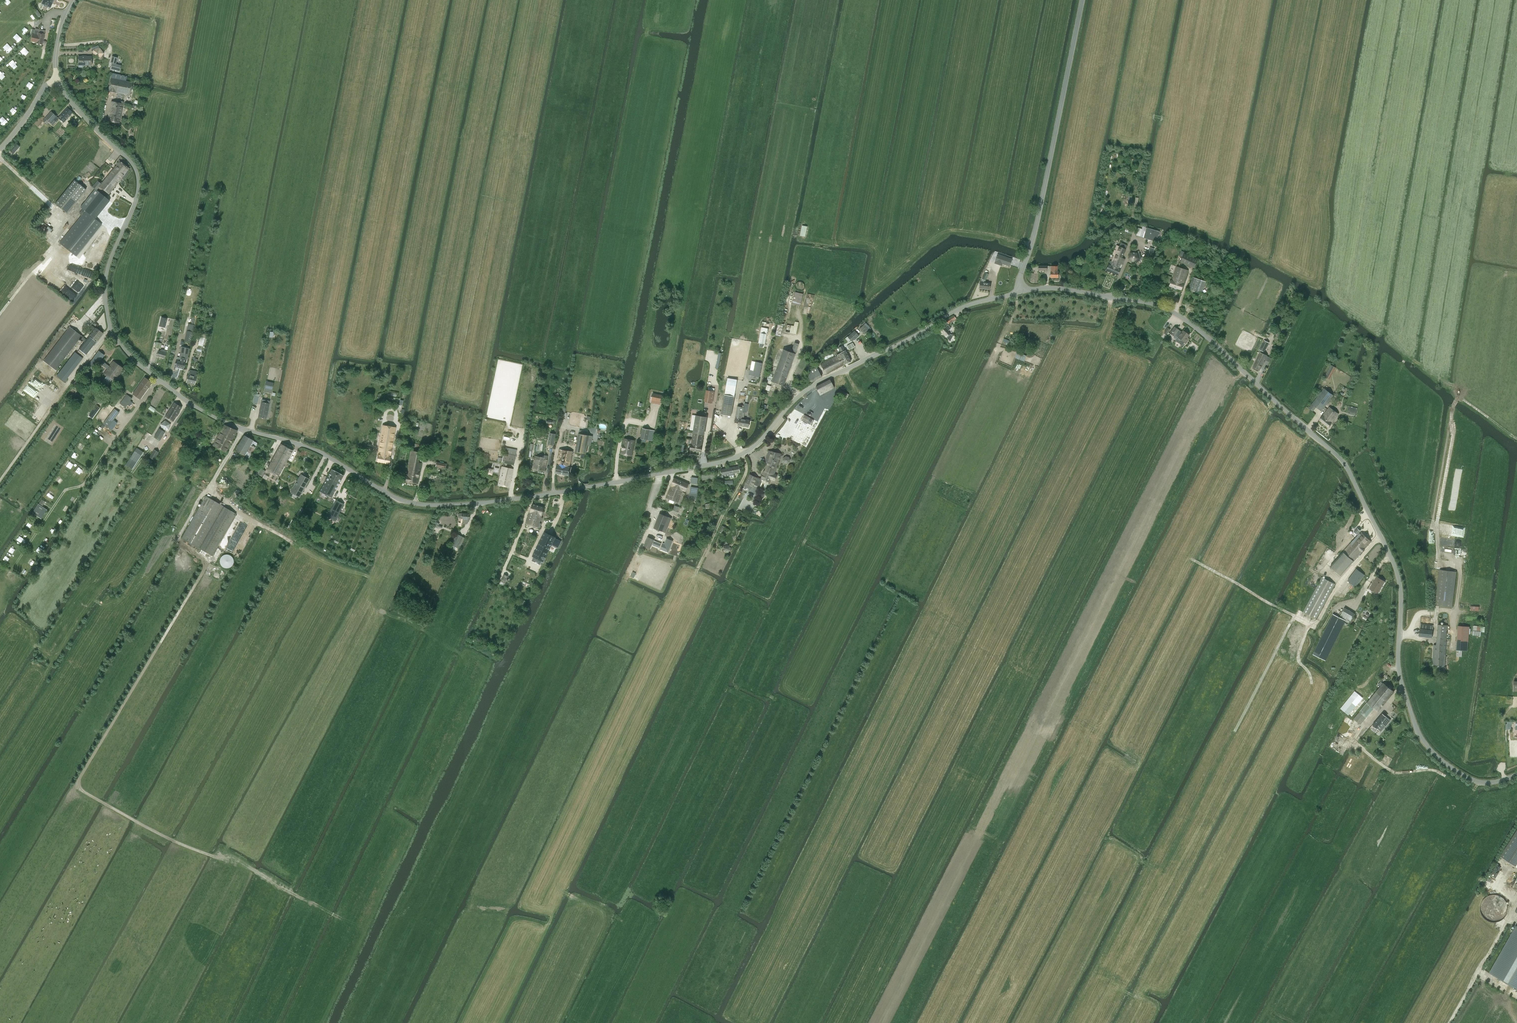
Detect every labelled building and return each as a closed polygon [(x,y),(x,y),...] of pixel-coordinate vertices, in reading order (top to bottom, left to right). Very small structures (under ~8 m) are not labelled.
[(44,34),(44,31),(39,30),(39,31),(35,30),(32,29),(31,34),(31,35),(32,35),(31,41),(36,42),(36,43),(42,45),(44,34)] [(2,47),(8,53),(12,49),(6,43),(2,47)] [(99,45),(91,48),(94,59),(102,56),(99,45)] [(118,58),(112,56),(110,63),(112,63),(110,69),(120,72),(121,65),(116,64),(118,58)] [(91,57),(78,57),(78,65),(78,67),(82,67),(82,65),(91,65),(91,57)] [(111,78),(108,90),(116,92),(116,90),(130,93),(129,95),(130,95),(132,82),(131,82),(130,84),(118,81),(118,79),(111,78)] [(111,101),(107,121),(119,123),(120,118),(119,117),(121,107),(122,108),(123,102),(120,101),(120,103),(111,101)] [(64,122),(72,113),(67,108),(58,118),(64,122)] [(51,112),(43,121),(46,124),(48,122),(50,123),(56,116),(51,112)] [(69,124),(74,127),(79,120),(75,117),(69,124)] [(13,153),(19,146),(16,143),(10,150),(13,153)] [(116,166),(113,169),(117,172),(119,169),(125,174),(128,170),(119,162),(118,163),(117,163),(116,164),(116,166)] [(98,180),(93,187),(95,189),(97,190),(99,187),(109,194),(118,183),(119,183),(120,181),(120,180),(125,174),(119,169),(117,172),(113,169),(102,184),(98,180)] [(74,180),(55,204),(67,213),(86,190),(74,180)] [(95,189),(81,207),(95,219),(109,200),(97,190),(95,189)] [(102,224),(97,221),(85,211),(83,209),(79,214),(82,216),(60,243),(72,253),(76,256),(102,224)] [(1136,235),(1156,241),(1159,231),(1151,229),(1151,228),(1147,227),(1146,228),(1146,227),(1143,226),(1142,229),(1138,228),(1136,235)] [(1110,260),(1106,270),(1118,275),(1124,259),(1122,258),(1127,245),(1120,243),(1119,246),(1116,246),(1113,254),(1114,255),(1111,261),(1110,260)] [(1131,252),(1128,258),(1133,262),(1134,261),(1136,263),(1140,261),(1141,258),(1140,254),(1137,253),(1136,253),(1137,247),(1133,247),(1131,252)] [(1181,251),(1179,256),(1182,257),(1180,262),(1193,268),(1197,260),(1183,254),(1184,252),(1181,251)] [(1012,259),(997,254),(995,263),(1002,266),(1002,264),(1009,266),(1012,259)] [(50,274),(80,292),(85,284),(54,266),(50,274)] [(1171,280),(1169,286),(1181,290),(1183,283),(1183,284),(1188,270),(1176,267),(1172,280),(1171,280)] [(1193,277),(1188,288),(1201,294),(1206,282),(1193,277)] [(800,306),(803,294),(795,292),(792,304),(800,306)] [(794,326),(787,324),(785,332),(796,334),(798,323),(795,322),(794,326)] [(870,330),(867,327),(864,324),(859,329),(865,334),(870,330)] [(944,327),(940,331),(946,337),(947,336),(948,337),(947,338),(950,341),(953,336),(950,333),(948,331),(951,328),(948,325),(944,327)] [(92,332),(89,336),(96,342),(103,333),(96,328),(95,328),(92,326),(89,330),(92,332)] [(86,355),(96,342),(89,336),(86,340),(81,336),(70,327),(44,361),(55,370),(79,338),(84,342),(79,349),(79,350),(77,352),(84,357),(85,355),(86,355)] [(1174,327),(1170,333),(1174,336),(1174,335),(1178,337),(1176,341),(1182,345),(1184,342),(1185,343),(1189,339),(1187,338),(1189,335),(1183,331),(1182,332),(1174,327)] [(1281,327),(1276,337),(1280,339),(1285,329),(1281,327)] [(193,332),(186,331),(184,341),(191,342),(193,332)] [(854,331),(848,337),(852,341),(854,340),(854,339),(859,335),(854,331)] [(1260,349),(1260,350),(1263,351),(1264,352),(1269,343),(1264,340),(1261,347),(1260,349)] [(795,354),(799,344),(794,343),(791,352),(784,349),(772,381),(784,386),(795,354)] [(842,346),(838,348),(841,352),(839,353),(845,364),(847,363),(848,363),(850,363),(850,361),(851,361),(845,350),(842,346)] [(177,357),(176,360),(175,367),(176,367),(176,368),(178,369),(178,368),(178,367),(183,368),(184,362),(185,359),(187,359),(189,348),(181,347),(179,357),(177,357)] [(158,351),(157,356),(164,358),(166,353),(166,351),(161,349),(161,350),(160,350),(160,351),(158,351)] [(1260,353),(1253,367),(1259,370),(1264,360),(1267,356),(1263,354),(1262,354),(1263,351),(1260,350),(1259,352),(1260,353)] [(99,351),(88,365),(94,369),(99,363),(105,367),(107,365),(101,360),(104,355),(99,351)] [(83,358),(75,352),(56,376),(64,382),(83,358)] [(837,356),(821,365),(826,374),(845,364),(839,353),(837,355),(837,356)] [(115,380),(123,369),(113,361),(109,366),(107,364),(107,365),(105,367),(108,369),(105,373),(115,380)] [(750,370),(749,375),(759,377),(762,363),(755,362),(753,371),(750,370)] [(1330,379),(1336,368),(1331,365),(1325,377),(1330,379)] [(812,370),(808,376),(811,382),(822,376),(817,367),(812,370)] [(194,384),(198,372),(189,370),(186,382),(194,384)] [(28,383),(43,392),(48,385),(32,375),(28,383)] [(140,399),(152,383),(144,377),(132,394),(140,399)] [(820,395),(834,388),(830,379),(816,387),(820,395)] [(274,383),(266,381),(264,388),(272,390),(274,383)] [(42,393),(32,386),(27,393),(37,400),(42,393)] [(712,403),(714,388),(708,387),(706,399),(706,402),(712,403)] [(1334,396),(1324,388),(1309,408),(1313,411),(1316,407),(1322,411),(1334,396)] [(837,394),(846,399),(849,394),(840,389),(837,394)] [(663,395),(653,393),(651,400),(662,402),(663,395)] [(126,394),(120,403),(125,407),(127,404),(130,406),(132,403),(130,401),(132,398),(126,394)] [(725,395),(721,414),(731,416),(734,396),(725,395)] [(261,402),(258,417),(266,419),(269,401),(262,399),(261,402),(261,401),(261,402)] [(173,421),(181,407),(174,403),(165,416),(173,421)] [(735,417),(734,422),(738,423),(738,425),(748,427),(749,420),(743,419),(744,412),(743,412),(742,412),(743,407),(737,406),(735,417)] [(1321,418),(1319,420),(1329,427),(1330,425),(1338,414),(1330,407),(1321,418)] [(114,409),(103,424),(112,430),(117,423),(113,420),(119,412),(114,409)] [(690,450),(701,451),(701,446),(703,434),(706,417),(696,416),(692,415),(690,430),(694,430),(691,444),(691,445),(690,450)] [(810,424),(813,420),(804,415),(802,420),(810,424)] [(165,421),(161,424),(162,430),(169,430),(170,424),(165,421)] [(226,452),(237,431),(224,425),(213,446),(226,452)] [(390,454),(393,439),(394,433),(391,432),(392,427),(382,426),(377,461),(389,464),(390,454)] [(160,440),(165,432),(159,428),(154,436),(160,440)] [(652,441),(654,431),(642,428),(640,438),(652,441)] [(578,433),(575,452),(585,454),(587,445),(585,445),(587,435),(578,433)] [(244,435),(235,450),(244,455),(249,458),(258,443),(253,440),(244,435)] [(631,456),(635,441),(624,439),(621,454),(631,456)] [(281,444),(275,455),(279,457),(286,461),(292,450),(281,444)] [(136,448),(125,465),(132,469),(143,452),(136,448)] [(149,457),(153,460),(158,452),(154,449),(149,457)] [(557,465),(569,467),(572,451),(560,449),(557,465)] [(402,476),(401,481),(417,484),(421,463),(418,463),(420,453),(410,451),(406,476),(402,476)] [(760,487),(762,482),(768,484),(770,479),(775,480),(777,475),(774,474),(780,454),(768,451),(766,458),(769,459),(761,479),(758,487),(760,487)] [(505,463),(504,467),(501,467),(498,485),(509,487),(513,469),(506,468),(507,463),(514,464),(516,456),(503,453),(501,462),(505,463)] [(545,471),(548,455),(538,454),(538,456),(535,456),(534,458),(532,469),(545,471)] [(275,455),(267,469),(279,475),(286,461),(279,457),(275,455)] [(568,475),(569,467),(557,465),(555,473),(568,475)] [(339,483),(343,475),(331,469),(323,484),(329,487),(333,480),(339,483)] [(753,485),(758,487),(761,479),(757,478),(749,474),(745,483),(753,486),(753,485)] [(299,497),(309,479),(300,475),(291,492),(299,497)] [(671,486),(682,490),(685,491),(689,484),(674,478),(673,481),(671,486)] [(331,498),(339,483),(333,480),(329,487),(323,484),(320,492),(331,498)] [(678,503),(682,490),(671,486),(666,498),(678,503)] [(690,493),(689,497),(697,498),(697,494),(698,488),(691,487),(690,493)] [(206,496),(182,538),(199,548),(212,555),(236,514),(223,506),(206,496)] [(335,520),(343,504),(336,500),(327,516),(335,520)] [(42,518),(47,510),(38,504),(33,512),(42,518)] [(538,527),(544,507),(532,504),(526,524),(538,527)] [(458,513),(457,518),(461,518),(461,519),(462,519),(462,523),(467,524),(467,519),(469,520),(469,514),(461,513),(461,514),(458,513)] [(662,531),(668,517),(660,513),(654,528),(662,531)] [(229,544),(226,549),(239,556),(250,536),(255,527),(242,520),(229,544)] [(1356,539),(1366,548),(1371,541),(1362,533),(1360,534),(1359,533),(1360,531),(1357,528),(1354,532),(1354,533),(1356,534),(1356,533),(1357,534),(1358,534),(1360,535),(1356,539)] [(551,545),(557,548),(561,541),(555,538),(555,537),(544,532),(532,556),(543,561),(551,545)] [(453,541),(451,544),(456,547),(461,537),(456,534),(453,541)] [(643,545),(650,548),(654,539),(647,536),(643,545)] [(1366,548),(1356,539),(1355,538),(1330,567),(1341,576),(1354,561),(1366,548)] [(1462,541),(1441,538),(1440,544),(1461,547),(1462,541)] [(671,543),(663,539),(661,544),(659,548),(658,550),(666,554),(671,543)] [(1329,548),(1323,556),(1329,560),(1335,553),(1329,548)] [(226,569),(234,561),(226,553),(218,561),(226,569)] [(1357,569),(1347,581),(1356,587),(1365,575),(1357,569)] [(1436,605),(1452,607),(1456,572),(1440,570),(1436,605)] [(1316,619),(1335,584),(1322,577),(1303,612),(1316,619)] [(1377,593),(1385,581),(1377,577),(1370,589),(1377,593)] [(1355,613),(1345,608),(1340,616),(1351,622),(1355,613)] [(1324,660),(1344,620),(1333,614),(1313,655),(1324,660)] [(1432,637),(1433,625),(1421,624),(1419,636),(1432,637)] [(1438,625),(1436,644),(1440,644),(1440,646),(1446,646),(1447,625),(1438,625)] [(1468,642),(1469,627),(1458,626),(1457,641),(1468,642)] [(1434,645),(1433,665),(1445,665),(1446,646),(1440,646),(1440,644),(1436,644),(1436,645),(1434,645)] [(1391,689),(1392,688),(1389,685),(1388,687),(1384,683),(1383,683),(1381,686),(1367,703),(1354,719),(1360,724),(1374,708),(1378,711),(1394,691),(1391,689)] [(1359,694),(1355,691),(1341,708),(1345,711),(1359,694)] [(1382,713),(1373,725),(1377,728),(1381,731),(1390,720),(1386,717),(1382,713)] [(1501,856),(1516,866),(1516,867),(1516,831),(1501,856)] [(1490,921),(1510,912),(1500,892),(1480,901),(1490,921)] [(1516,926),(1490,973),(1516,988),(1516,926)]
